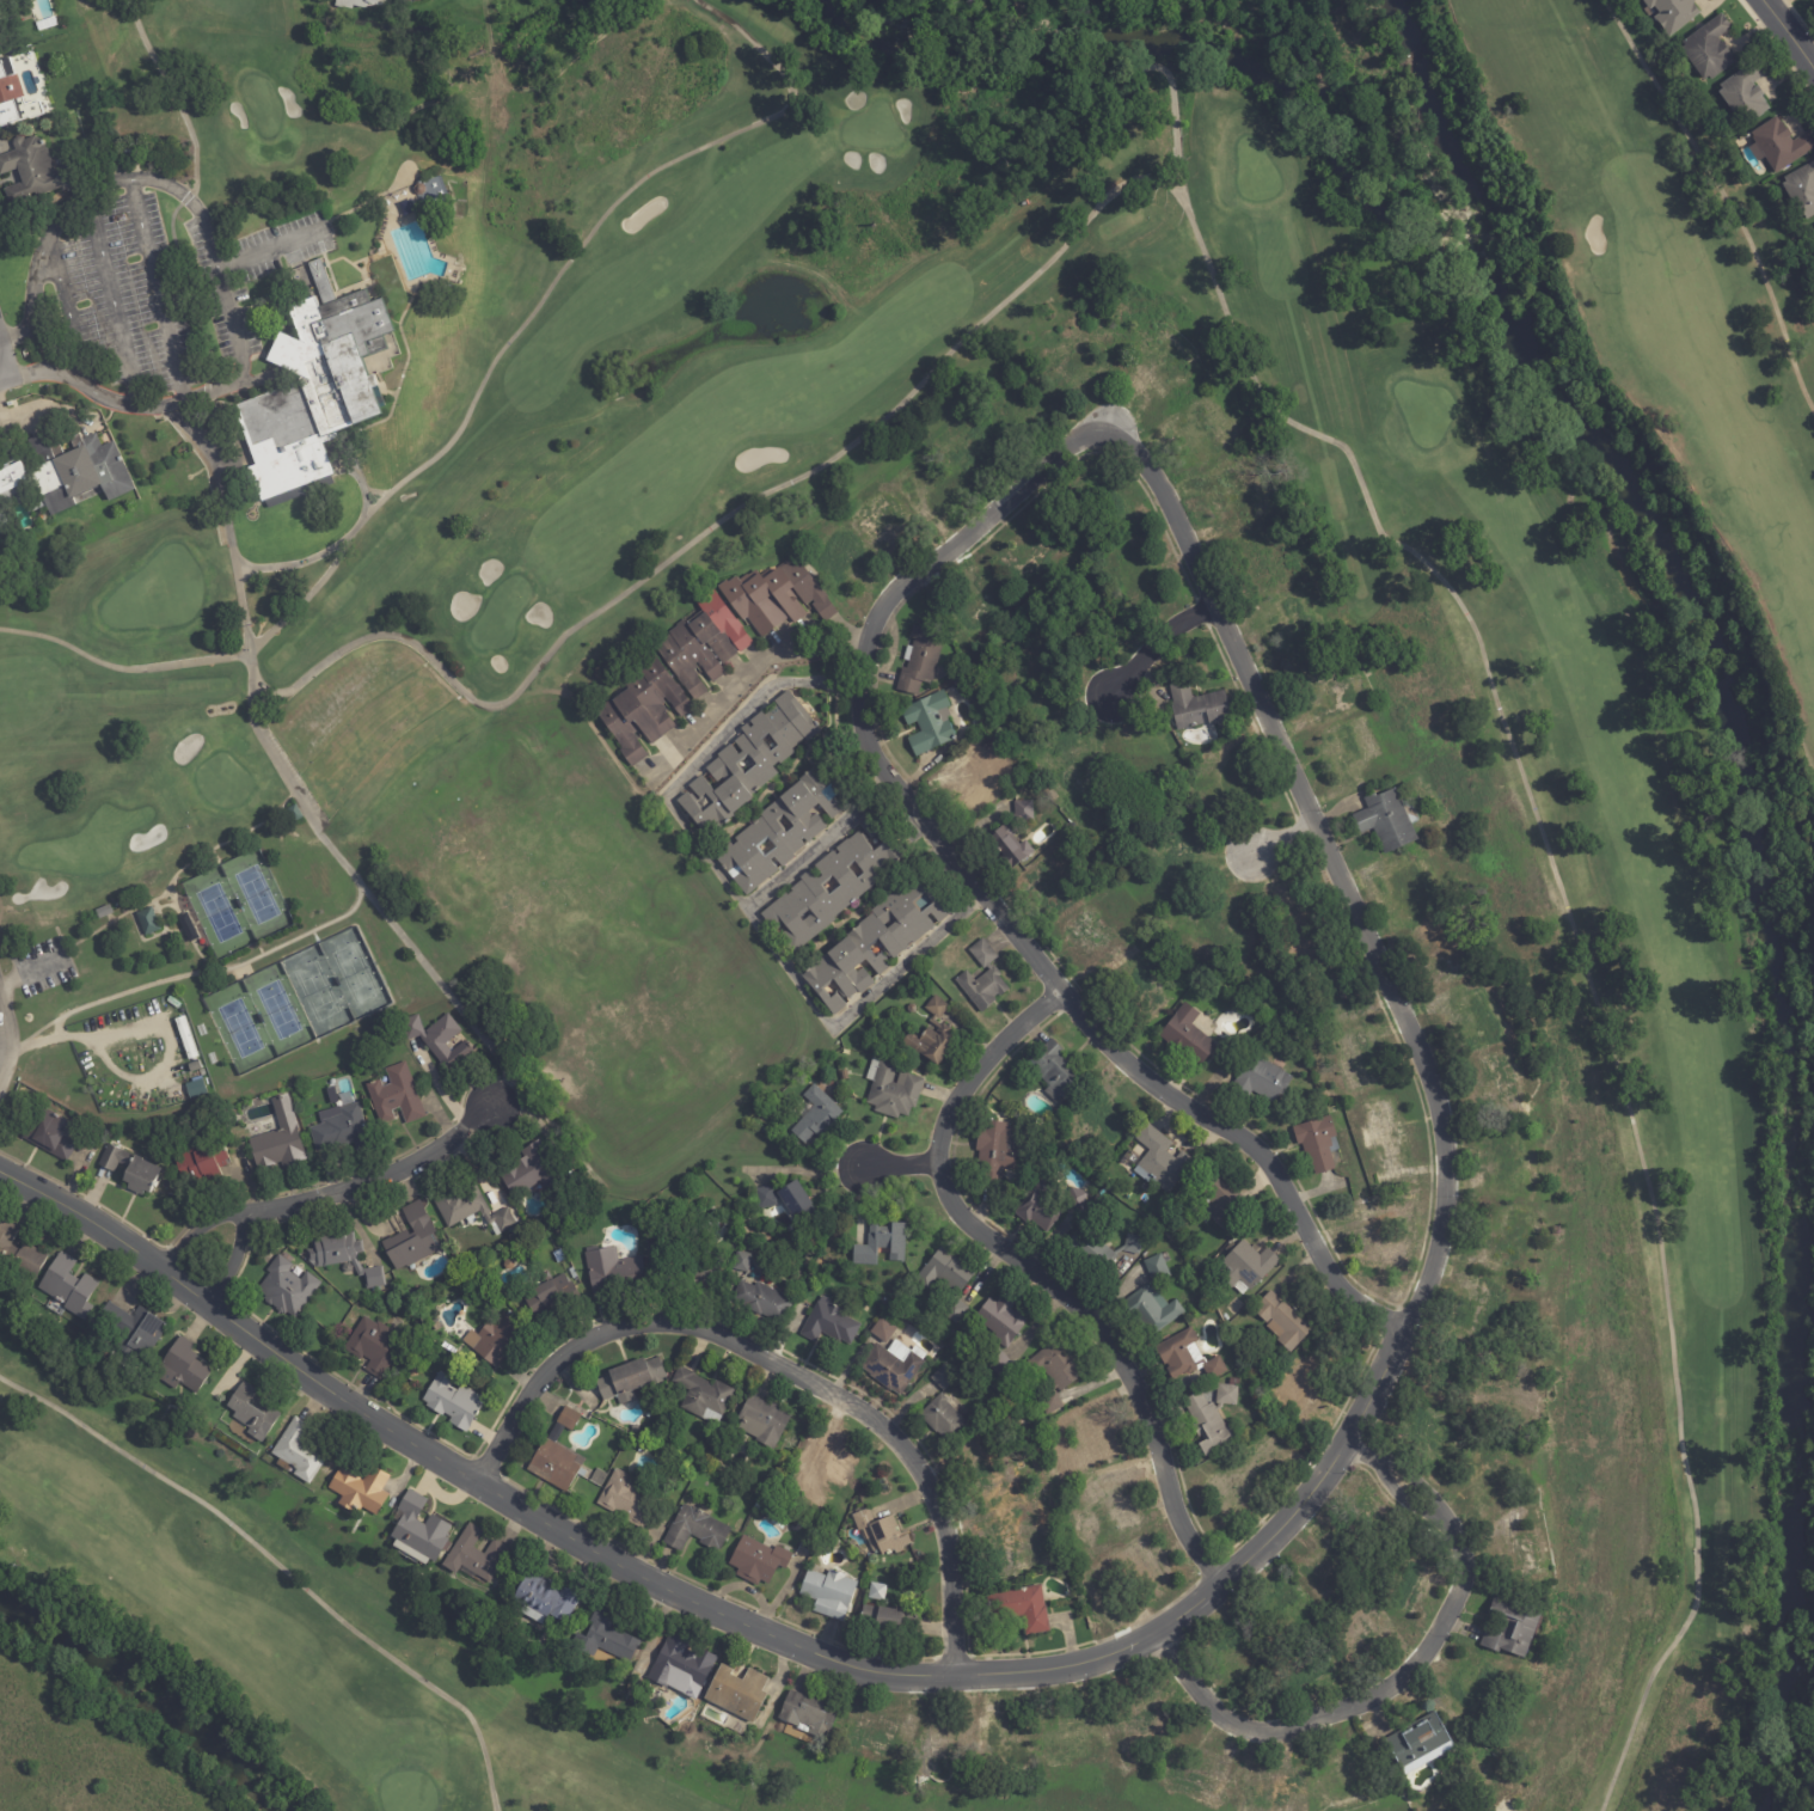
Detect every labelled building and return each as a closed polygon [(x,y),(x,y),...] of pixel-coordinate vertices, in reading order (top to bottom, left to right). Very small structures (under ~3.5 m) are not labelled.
[(337,7),(339,0),(379,0),(378,7),(368,5),(367,11),(355,7),(354,11),(345,8),(345,10),(337,7)] [(1651,11),(1643,0),(1700,0),(1695,5),(1702,14),(1671,38),(1665,31),(1666,31),(1660,23),(1659,24),(1655,19),(1661,14),(1656,8),(1651,11)] [(1732,30),(1720,38),(1723,44),(1726,42),(1728,45),(1727,47),(1734,56),(1733,57),(1736,63),(1712,81),(1710,78),(1705,81),(1683,50),(1686,48),(1684,44),(1723,14),(1732,26),(1734,29),(1732,30)] [(57,25),(57,26),(38,32),(36,24),(55,18),(57,25)] [(11,124),(0,128),(0,126),(0,62),(12,59),(17,74),(22,73),(22,75),(29,97),(26,98),(29,106),(42,102),(47,115),(32,118),(31,117),(17,122),(18,123),(11,126),(11,124)] [(1764,78),(1754,85),(1758,88),(1760,87),(1766,97),(1764,98),(1767,103),(1766,104),(1771,110),(1765,115),(1759,120),(1759,118),(1749,126),(1746,122),(1742,124),(1721,93),(1724,91),(1722,86),(1758,60),(1769,74),(1764,78)] [(1808,133),(1813,142),(1813,151),(1777,176),(1757,143),(1754,142),(1755,137),(1753,134),(1778,117),(1781,122),(1782,124),(1783,123),(1790,134),(1792,134),(1794,136),(1791,139),(1794,142),(1808,133)] [(16,171),(0,176),(0,156),(14,152),(12,143),(12,141),(14,139),(17,137),(19,137),(22,140),(23,141),(35,137),(35,140),(36,139),(37,141),(39,141),(42,146),(44,145),(49,159),(54,173),(71,167),(78,186),(61,192),(60,189),(43,195),(45,201),(26,207),(22,203),(8,208),(2,190),(20,184),(16,171)] [(137,155),(122,158),(121,147),(148,145),(149,154),(142,154),(142,151),(139,152),(140,155),(137,155)] [(1785,176),(1813,160),(1813,217),(1807,221),(1804,215),(1801,218),(1782,183),(1788,181),(1785,176)] [(335,294),(338,304),(366,293),(370,306),(381,302),(393,334),(384,338),(387,350),(360,361),(368,380),(374,379),(379,390),(372,392),(381,418),(353,429),(353,427),(336,433),(338,440),(323,446),(335,477),(332,478),(335,485),(269,512),(266,503),(262,504),(255,485),(251,488),(245,472),(256,467),(243,433),(246,430),(237,408),(300,383),(299,379),(266,363),(280,335),(299,344),(300,343),(288,310),(315,299),(320,310),(325,308),(308,265),(321,261),(335,294)] [(12,532),(0,537),(0,452),(13,446),(17,453),(47,440),(53,454),(62,449),(68,463),(79,458),(73,445),(82,441),(85,446),(99,440),(105,453),(116,448),(117,448),(139,496),(112,508),(105,492),(78,506),(80,512),(55,522),(50,513),(33,520),(26,504),(5,514),(12,532)] [(836,614),(826,623),(813,605),(815,604),(813,600),(805,605),(792,587),(790,589),(808,614),(795,624),(772,594),(770,595),(788,619),(761,638),(747,618),(743,622),(718,587),(727,580),(729,582),(736,576),(743,585),(759,573),(764,579),(779,567),(782,568),(789,563),(791,568),(799,561),(821,589),(822,588),(828,596),(827,598),(839,612),(836,614)] [(753,644),(741,654),(730,638),(729,640),(724,634),(739,653),(723,665),(706,642),(704,644),(709,650),(710,649),(715,656),(715,657),(727,673),(713,683),(701,666),(700,667),(698,663),(695,665),(698,667),(694,671),(698,675),(698,677),(709,691),(695,702),(685,687),(684,687),(678,679),(678,678),(655,648),(663,641),(670,635),(669,632),(678,626),(676,625),(686,619),(690,624),(704,613),(695,601),(712,588),(736,620),(737,619),(744,628),(743,629),(754,643),(753,644)] [(945,631),(933,684),(923,681),(919,696),(896,691),(902,667),(907,668),(914,638),(911,638),(913,625),(929,629),(929,626),(945,631)] [(694,709),(681,718),(670,703),(669,703),(666,698),(663,699),(666,703),(663,705),(667,711),(666,711),(676,727),(652,745),(635,720),(631,723),(638,732),(635,734),(638,739),(637,740),(649,755),(632,767),(620,751),(623,748),(595,711),(612,699),(613,700),(632,686),(626,678),(638,668),(637,666),(654,653),(678,685),(679,685),(684,692),(682,693),(694,709)] [(1199,697),(1200,703),(1205,702),(1203,696),(1226,691),(1233,726),(1220,728),(1219,724),(1211,726),(1207,712),(1202,714),(1205,724),(1178,730),(1172,703),(1173,703),(1170,685),(1189,680),(1193,698),(1199,697)] [(944,691),(951,706),(948,708),(951,717),(948,718),(956,738),(934,748),(934,750),(917,758),(907,739),(921,732),(917,722),(908,727),(901,710),(944,690),(944,691)] [(789,691),(825,734),(810,745),(804,739),(792,750),(795,753),(780,765),(778,763),(772,767),(778,773),(752,796),(753,797),(733,814),(735,818),(707,839),(676,801),(687,793),(686,790),(690,787),(688,787),(701,776),(715,791),(725,782),(722,778),(717,782),(706,769),(719,758),(717,755),(730,745),(739,754),(742,752),(734,742),(744,734),(741,729),(747,724),(750,728),(753,726),(750,722),(761,711),(765,715),(778,705),(774,702),(789,691)] [(972,741),(978,736),(981,741),(975,746),(972,741)] [(986,764),(975,765),(978,767),(981,765),(989,777),(991,777),(1003,791),(973,814),(963,802),(960,806),(944,787),(967,769),(966,767),(968,766),(966,750),(983,747),(986,764)] [(835,797),(845,809),(832,820),(819,803),(809,812),(813,818),(816,814),(827,827),(808,844),(804,839),(802,842),(804,846),(793,855),(796,857),(783,868),(774,858),(771,861),(778,871),(747,897),(715,856),(730,844),(733,846),(739,843),(735,839),(762,818),(760,815),(780,799),(780,797),(801,781),(799,779),(814,769),(814,767),(828,755),(858,793),(846,803),(840,794),(835,797)] [(1401,797),(1420,840),(1385,855),(1374,830),(1361,834),(1353,816),(1368,809),(1365,799),(1377,794),(1378,796),(1396,788),(1401,797)] [(1018,822),(1015,826),(1021,832),(1013,837),(1021,845),(1025,840),(1035,852),(1026,858),(1013,869),(1013,870),(1012,871),(1001,858),(1004,857),(994,845),(988,838),(1004,826),(1003,825),(1016,814),(1015,802),(1034,801),(1035,821),(1018,822)] [(294,824),(287,810),(295,804),(304,818),(294,824)] [(893,868),(880,879),(881,880),(834,919),(836,920),(795,955),(779,937),(788,930),(784,925),(776,932),(761,914),(786,894),(788,897),(792,892),(791,889),(802,881),(801,879),(810,870),(819,880),(822,876),(814,867),(833,851),(836,856),(840,854),(836,849),(848,839),(848,840),(859,832),(875,851),(884,843),(876,833),(870,838),(860,826),(872,815),(903,852),(899,856),(902,861),(893,868)] [(925,936),(894,960),(877,940),(866,949),(875,960),(882,954),(893,966),(880,977),(866,960),(854,969),(858,973),(863,968),(875,984),(860,996),(858,992),(848,1001),(832,980),(821,990),(829,1001),(836,995),(847,1007),(834,1017),(802,977),(815,966),(814,965),(848,937),(847,936),(860,925),(859,925),(874,913),(871,911),(919,873),(952,913),(939,924),(931,914),(927,917),(934,926),(925,936)] [(1320,938),(1297,891),(1271,904),(1294,950),(1320,938)] [(112,914),(99,919),(96,911),(109,905),(114,913),(112,914)] [(160,930),(145,937),(135,914),(151,907),(160,930)] [(195,931),(198,938),(189,943),(177,918),(186,913),(195,931)] [(985,940),(999,957),(991,966),(993,968),(995,967),(1003,975),(1000,978),(1010,990),(1000,998),(998,995),(993,999),(995,1002),(987,1009),(982,1014),(955,981),(967,971),(976,983),(989,971),(987,968),(985,969),(968,950),(983,938),(985,940)] [(949,1008),(939,1021),(937,1018),(934,1022),(942,1027),(943,1023),(952,1030),(950,1034),(954,1036),(951,1039),(955,1041),(942,1059),(943,1060),(938,1067),(924,1057),(921,1059),(902,1045),(911,1033),(911,1034),(914,1033),(918,1035),(918,1039),(920,1040),(929,1029),(936,1034),(939,1029),(930,1023),(934,1016),(925,1009),(934,996),(950,1007),(949,1008)] [(1197,1012),(1200,1015),(1191,1026),(1218,1046),(1201,1067),(1187,1056),(1184,1058),(1177,1052),(1178,1050),(1160,1035),(1185,1003),(1197,1012)] [(424,1045),(421,1040),(422,1039),(419,1036),(406,1041),(400,1021),(418,1015),(424,1035),(425,1036),(428,1035),(425,1032),(448,1014),(461,1032),(445,1045),(451,1053),(466,1041),(474,1052),(448,1073),(424,1045)] [(1066,1063),(1083,1078),(1064,1099),(1062,1099),(1056,1105),(1044,1093),(1050,1088),(1028,1064),(1053,1039),(1065,1052),(1060,1057),(1066,1063)] [(1271,1065),(1294,1078),(1283,1096),(1281,1094),(1274,1105),(1252,1093),(1248,1102),(1230,1091),(1252,1053),(1271,1065)] [(925,1082),(917,1108),(912,1107),(909,1118),(900,1115),(899,1120),(872,1112),(874,1107),(866,1105),(874,1082),(866,1079),(872,1059),(880,1061),(881,1060),(899,1066),(893,1083),(896,1085),(901,1071),(908,1073),(908,1075),(925,1081),(925,1082)] [(419,1101),(425,1118),(405,1125),(399,1108),(392,1112),(396,1120),(380,1126),(366,1085),(380,1079),(382,1088),(391,1084),(385,1070),(405,1063),(419,1101)] [(847,1072),(850,1079),(844,1082),(841,1072),(847,1071),(847,1072)] [(190,1098),(207,1093),(203,1079),(186,1084),(190,1098)] [(829,1130),(827,1132),(827,1131),(820,1139),(815,1134),(805,1145),(791,1132),(814,1107),(803,1096),(814,1084),(835,1105),(844,1113),(834,1122),(835,1122),(829,1130)] [(1099,1088),(1113,1099),(1107,1106),(1130,1125),(1113,1148),(1097,1136),(1093,1142),(1084,1133),(1080,1137),(1072,1130),(1075,1125),(1070,1121),(1077,1113),(1078,1113),(1086,1102),(1086,1101),(1098,1087),(1099,1088)] [(292,1170),(283,1173),(281,1163),(257,1170),(249,1140),(281,1131),(271,1100),(288,1095),(298,1128),(296,1130),(305,1156),(301,1156),(305,1165),(292,1170)] [(347,1146),(332,1151),(331,1149),(317,1154),(310,1128),(324,1124),(323,1121),(333,1118),(332,1113),(341,1111),(341,1109),(358,1103),(372,1148),(356,1152),(354,1144),(347,1146)] [(66,1121),(60,1132),(63,1134),(62,1136),(76,1144),(67,1163),(19,1138),(29,1118),(39,1124),(41,1121),(42,1121),(48,1112),(66,1121)] [(1336,1138),(1330,1139),(1332,1148),(1330,1149),(1336,1169),(1316,1176),(1309,1155),(1306,1156),(1303,1145),(1299,1146),(1293,1128),(1331,1116),(1337,1137),(1336,1138)] [(1013,1149),(1003,1148),(1000,1174),(997,1174),(995,1191),(981,1188),(983,1171),(978,1171),(980,1152),(976,1151),(979,1130),(982,1131),(983,1121),(1010,1125),(1009,1128),(1018,1128),(1016,1149),(1013,1149)] [(1150,1125),(1173,1144),(1166,1152),(1176,1160),(1182,1151),(1195,1162),(1169,1194),(1157,1185),(1158,1182),(1156,1181),(1151,1186),(1134,1171),(1150,1151),(1136,1139),(1148,1125),(1150,1125)] [(540,1142),(568,1182),(549,1194),(547,1193),(543,1195),(537,1195),(533,1193),(531,1189),(515,1199),(496,1171),(511,1161),(515,1164),(525,1158),(521,1152),(539,1139),(540,1142)] [(228,1158),(231,1163),(217,1168),(223,1182),(204,1189),(201,1179),(194,1182),(191,1177),(180,1181),(172,1157),(209,1144),(210,1148),(222,1143),(228,1158)] [(145,1162),(163,1170),(151,1195),(145,1193),(143,1198),(128,1191),(130,1186),(124,1183),(130,1169),(121,1164),(116,1174),(100,1165),(110,1145),(145,1161),(145,1162)] [(1224,1179),(1221,1182),(1225,1187),(1228,1183),(1233,1188),(1230,1192),(1234,1195),(1238,1192),(1251,1205),(1225,1232),(1201,1209),(1207,1204),(1201,1199),(1206,1194),(1199,1187),(1215,1170),(1224,1179)] [(805,1194),(813,1205),(811,1206),(817,1215),(799,1228),(780,1200),(777,1201),(778,1206),(759,1211),(754,1191),(773,1186),(776,1197),(778,1195),(777,1195),(797,1181),(805,1194)] [(1025,1224),(1015,1215),(1040,1182),(1049,1191),(1042,1201),(1053,1210),(1056,1205),(1065,1212),(1047,1235),(1031,1222),(1029,1225),(1025,1224)] [(508,1209),(516,1226),(501,1235),(495,1223),(489,1226),(484,1217),(482,1218),(479,1212),(448,1229),(433,1200),(447,1193),(451,1199),(459,1194),(462,1201),(470,1198),(466,1192),(477,1187),(491,1213),(489,1215),(490,1217),(507,1209),(508,1209)] [(1073,1188),(1089,1194),(1083,1212),(1066,1207),(1072,1188),(1073,1188)] [(436,1232),(437,1234),(434,1235),(442,1250),(407,1268),(406,1266),(396,1272),(381,1244),(406,1231),(409,1236),(413,1234),(409,1225),(409,1226),(407,1224),(407,1223),(406,1218),(405,1219),(404,1216),(405,1216),(402,1211),(404,1210),(404,1209),(419,1200),(425,1211),(424,1212),(427,1216),(428,1215),(436,1232)] [(35,1283),(0,1265),(0,1217),(7,1220),(20,1228),(11,1247),(22,1252),(25,1244),(49,1256),(35,1283)] [(889,1256),(890,1250),(878,1249),(877,1267),(853,1266),(854,1246),(868,1247),(869,1235),(870,1223),(881,1224),(881,1228),(888,1229),(889,1224),(906,1225),(905,1264),(889,1262),(889,1256)] [(1124,1248),(1128,1235),(1144,1238),(1140,1256),(1123,1253),(1117,1256),(1119,1258),(1102,1278),(1093,1271),(1093,1272),(1085,1265),(1086,1264),(1078,1256),(1074,1261),(1062,1252),(1085,1224),(1102,1237),(1099,1241),(1115,1254),(1124,1248)] [(367,1269),(382,1267),(386,1287),(367,1291),(364,1277),(358,1278),(351,1264),(317,1269),(315,1262),(308,1264),(306,1252),(313,1250),(312,1242),(319,1240),(329,1237),(329,1236),(344,1234),(344,1235),(353,1234),(355,1242),(361,1241),(363,1254),(357,1255),(358,1262),(362,1271),(367,1269)] [(1251,1248),(1261,1256),(1268,1249),(1281,1261),(1251,1292),(1249,1290),(1243,1296),(1234,1287),(1233,1290),(1218,1275),(1225,1267),(1221,1264),(1244,1241),(1251,1248)] [(597,1252),(617,1248),(619,1261),(642,1256),(648,1284),(594,1296),(584,1254),(587,1254),(586,1249),(596,1247),(597,1252)] [(960,1261),(976,1274),(958,1296),(957,1295),(957,1301),(970,1310),(957,1327),(942,1314),(954,1298),(954,1292),(949,1287),(944,1293),(936,1287),(940,1281),(938,1279),(927,1291),(915,1280),(942,1248),(955,1259),(955,1258),(960,1261)] [(560,1250),(565,1260),(557,1265),(552,1254),(560,1250)] [(65,1255),(76,1262),(63,1283),(75,1290),(84,1275),(98,1284),(86,1304),(92,1308),(84,1322),(62,1309),(65,1307),(37,1290),(60,1253),(65,1255)] [(744,1254),(752,1255),(748,1274),(733,1271),(736,1253),(744,1254)] [(290,1265),(293,1266),(288,1272),(300,1281),(306,1272),(321,1284),(294,1320),(287,1315),(286,1317),(282,1315),(276,1311),(277,1310),(271,1305),(270,1307),(265,1303),(265,1302),(263,1301),(265,1298),(257,1291),(269,1274),(265,1272),(278,1255),(282,1258),(284,1254),(293,1260),(290,1265)] [(1162,1256),(1172,1278),(1160,1283),(1162,1285),(1153,1291),(1154,1293),(1151,1296),(1152,1297),(1158,1292),(1169,1307),(1177,1301),(1187,1314),(1154,1336),(1138,1315),(1132,1320),(1121,1305),(1148,1285),(1151,1287),(1154,1285),(1144,1262),(1162,1255),(1162,1256)] [(712,1267),(709,1287),(701,1286),(701,1289),(691,1286),(691,1284),(676,1281),(680,1259),(712,1265),(712,1267)] [(572,1268),(577,1278),(574,1280),(569,1271),(572,1268)] [(563,1275),(569,1285),(571,1284),(581,1299),(550,1319),(547,1314),(537,1320),(520,1292),(529,1286),(532,1292),(543,1285),(538,1278),(549,1272),(553,1281),(563,1275)] [(743,1281),(754,1287),(756,1283),(795,1302),(783,1326),(761,1315),(760,1317),(744,1309),(746,1308),(731,1301),(741,1281),(743,1281)] [(1273,1293),(1283,1303),(1289,1297),(1319,1324),(1291,1354),(1277,1341),(1280,1340),(1267,1328),(1273,1322),(1271,1321),(1268,1324),(1254,1311),(1271,1292),(1273,1293)] [(1016,1304),(1011,1311),(1015,1314),(1021,1308),(1031,1316),(1024,1326),(1025,1327),(1013,1340),(1015,1341),(1007,1351),(998,1344),(993,1348),(995,1351),(998,1348),(1015,1366),(1001,1379),(983,1362),(992,1354),(987,1350),(993,1341),(992,1340),(997,1335),(975,1319),(991,1299),(997,1304),(1004,1295),(1016,1304)] [(829,1304),(842,1310),(840,1315),(862,1327),(851,1346),(841,1341),(840,1344),(822,1333),(816,1345),(801,1336),(817,1303),(819,1303),(822,1298),(831,1303),(829,1304)] [(110,1304),(131,1319),(139,1307),(168,1327),(147,1358),(141,1353),(135,1363),(115,1348),(123,1336),(97,1319),(109,1302),(110,1304)] [(507,1316),(525,1332),(514,1342),(517,1345),(496,1370),(473,1350),(473,1351),(462,1342),(472,1332),(478,1336),(490,1322),(494,1324),(503,1314),(507,1316)] [(378,1379),(364,1371),(370,1363),(360,1356),(357,1360),(343,1351),(363,1317),(376,1326),(378,1323),(406,1341),(380,1381),(378,1379)] [(442,1329),(435,1333),(430,1323),(439,1319),(445,1328),(442,1329)] [(1197,1338),(1200,1341),(1195,1345),(1203,1360),(1205,1360),(1207,1364),(1220,1357),(1228,1372),(1211,1382),(1202,1368),(1205,1366),(1203,1364),(1197,1368),(1199,1371),(1189,1376),(1188,1373),(1173,1381),(1168,1370),(1170,1369),(1168,1364),(1165,1366),(1156,1348),(1191,1328),(1197,1338)] [(182,1339),(195,1347),(190,1354),(197,1358),(195,1362),(212,1372),(196,1395),(159,1370),(180,1338),(182,1339)] [(1071,1359),(1078,1368),(1079,1368),(1080,1369),(1077,1372),(1080,1377),(1061,1394),(1058,1389),(1054,1393),(1054,1394),(1056,1393),(1064,1408),(1047,1417),(1040,1401),(1050,1395),(1048,1391),(1055,1387),(1043,1371),(1038,1375),(1029,1363),(1058,1339),(1067,1351),(1062,1354),(1067,1359),(1070,1358),(1071,1359)] [(912,1353),(925,1363),(900,1397),(893,1391),(891,1393),(885,1388),(874,1379),(871,1377),(872,1377),(859,1368),(876,1344),(889,1353),(897,1342),(912,1353)] [(455,1351),(454,1354),(442,1347),(445,1344),(456,1350),(455,1351)] [(1314,1358),(1326,1368),(1309,1389),(1318,1397),(1305,1415),(1282,1397),(1282,1396),(1274,1388),(1287,1372),(1294,1378),(1312,1356),(1314,1358)] [(664,1379),(652,1384),(618,1399),(617,1397),(603,1402),(596,1382),(609,1377),(608,1373),(643,1360),(645,1364),(658,1358),(667,1379),(664,1379)] [(933,1432),(919,1417),(943,1393),(931,1379),(946,1364),(960,1377),(946,1390),(954,1396),(952,1397),(969,1413),(962,1419),(968,1425),(946,1445),(933,1432)] [(682,1369),(695,1375),(694,1377),(713,1387),(716,1382),(735,1391),(723,1418),(722,1418),(717,1427),(680,1411),(690,1391),(672,1383),(680,1366),(682,1369)] [(482,1399),(478,1405),(482,1407),(470,1426),(471,1427),(466,1434),(448,1424),(452,1419),(445,1414),(442,1418),(425,1407),(428,1405),(422,1401),(439,1373),(452,1381),(448,1387),(456,1393),(461,1387),(482,1399)] [(259,1401),(281,1415),(262,1444),(246,1434),(250,1430),(233,1419),(235,1414),(226,1408),(243,1382),(258,1391),(255,1397),(259,1401)] [(1222,1409),(1218,1412),(1227,1430),(1233,1426),(1242,1440),(1207,1460),(1200,1446),(1206,1443),(1203,1437),(1200,1439),(1191,1424),(1194,1423),(1184,1402),(1202,1393),(1209,1406),(1214,1403),(1217,1409),(1218,1408),(1219,1405),(1217,1405),(1218,1385),(1239,1387),(1238,1407),(1224,1406),(1222,1409)] [(754,1397),(771,1407),(772,1405),(793,1415),(773,1452),(758,1443),(759,1440),(734,1427),(750,1396),(754,1397)] [(569,1451),(586,1461),(581,1469),(586,1472),(583,1477),(577,1474),(566,1494),(527,1472),(545,1439),(547,1440),(565,1407),(566,1408),(569,1403),(592,1417),(589,1421),(581,1417),(571,1433),(564,1428),(556,1443),(569,1451)] [(1123,1457),(1107,1409),(1071,1421),(1081,1451),(1049,1461),(1055,1478),(1123,1457)] [(298,1419),(312,1428),(304,1442),(327,1457),(308,1487),(293,1477),(296,1472),(292,1469),(288,1474),(276,1467),(280,1461),(271,1456),(295,1418),(298,1419)] [(822,1432),(836,1440),(831,1449),(856,1462),(842,1487),(825,1477),(821,1486),(793,1472),(811,1439),(814,1440),(820,1431),(822,1432)] [(1011,1494),(993,1447),(966,1458),(983,1504),(1011,1494)] [(374,1468),(391,1477),(382,1492),(388,1497),(376,1518),(362,1510),(360,1513),(355,1510),(353,1515),(338,1506),(343,1499),(329,1491),(339,1470),(341,1470),(342,1469),(361,1480),(361,1481),(363,1482),(372,1467),(374,1468)] [(632,1479),(646,1486),(641,1497),(657,1506),(643,1531),(626,1522),(629,1518),(614,1511),(613,1515),(596,1505),(615,1469),(632,1479)] [(600,1488),(589,1482),(596,1470),(607,1476),(600,1488)] [(1133,1496),(1122,1498),(1121,1492),(1103,1496),(1100,1480),(1083,1484),(1088,1507),(1106,1503),(1113,1532),(1140,1526),(1133,1496)] [(853,1481),(862,1483),(857,1495),(850,1492),(853,1481)] [(413,1493),(428,1503),(416,1523),(424,1528),(431,1517),(452,1529),(445,1540),(448,1542),(448,1543),(452,1546),(446,1555),(442,1553),(434,1566),(428,1562),(424,1568),(392,1549),(396,1543),(390,1540),(400,1523),(394,1519),(398,1512),(397,1512),(410,1491),(413,1493)] [(765,1500),(761,1511),(755,1509),(760,1498),(765,1500)] [(1011,1523),(1031,1518),(1026,1501),(1007,1506),(1011,1523)] [(685,1506),(691,1510),(691,1507),(710,1517),(710,1518),(731,1530),(721,1552),(718,1550),(717,1554),(699,1546),(701,1542),(691,1536),(682,1554),(663,1544),(673,1524),(674,1525),(684,1506),(685,1506)] [(870,1511),(875,1524),(894,1516),(901,1535),(907,1532),(912,1546),(903,1549),(905,1553),(889,1559),(887,1556),(882,1558),(880,1552),(874,1554),(869,1541),(868,1542),(863,1531),(859,1532),(852,1517),(869,1510),(870,1511)] [(1029,1570),(1020,1529),(1004,1533),(1000,1518),(985,1521),(998,1577),(1029,1570)] [(478,1553),(484,1556),(494,1540),(511,1552),(489,1585),(461,1567),(455,1577),(441,1567),(470,1524),(483,1534),(473,1549),(478,1553)] [(762,1547),(774,1553),(777,1547),(793,1556),(786,1572),(779,1567),(768,1586),(761,1583),(758,1589),(736,1577),(739,1571),(729,1566),(744,1537),(762,1547)] [(1116,1570),(1132,1564),(1141,1587),(1163,1578),(1148,1539),(1110,1553),(1116,1570)] [(550,1581),(556,1585),(553,1591),(559,1595),(563,1589),(581,1598),(565,1626),(550,1617),(544,1627),(520,1615),(523,1608),(513,1602),(531,1571),(550,1581)] [(858,1585),(842,1625),(813,1613),(816,1603),(799,1596),(808,1572),(827,1578),(829,1571),(846,1577),(845,1579),(858,1584),(858,1585)] [(871,1584),(888,1587),(884,1603),(868,1601),(871,1584)] [(1042,1586),(1046,1609),(1047,1608),(1052,1634),(1026,1638),(1023,1619),(992,1625),(987,1597),(1042,1586)] [(1543,1619),(1526,1660),(1503,1652),(1502,1656),(1481,1647),(1488,1629),(1503,1636),(1508,1623),(1489,1616),(1496,1598),(1543,1616),(1543,1619)] [(611,1608),(619,1613),(611,1630),(623,1636),(624,1634),(641,1644),(638,1650),(637,1648),(629,1665),(599,1650),(594,1659),(570,1648),(577,1634),(587,1639),(593,1625),(589,1623),(600,1602),(611,1608)] [(865,1607),(903,1614),(899,1639),(875,1635),(876,1629),(860,1627),(864,1607),(865,1607)] [(687,1652),(694,1656),(698,1650),(718,1659),(712,1670),(695,1703),(684,1697),(685,1696),(667,1688),(666,1689),(648,1681),(655,1665),(669,1635),(690,1645),(686,1652),(687,1652)] [(734,1672),(731,1678),(742,1684),(749,1670),(770,1681),(762,1695),(768,1697),(753,1726),(704,1701),(722,1666),(734,1672)] [(1235,1692),(1249,1682),(1238,1668),(1225,1678),(1235,1692)] [(792,1693),(808,1699),(809,1697),(831,1707),(828,1712),(838,1717),(827,1743),(817,1739),(820,1733),(790,1721),(789,1725),(778,1721),(791,1691),(792,1693)] [(903,1716),(851,1710),(845,1750),(866,1753),(865,1761),(892,1765),(894,1755),(902,1756),(904,1736),(900,1735),(903,1716)] [(1456,1751),(1407,1779),(1385,1742),(1435,1714),(1456,1751)]
